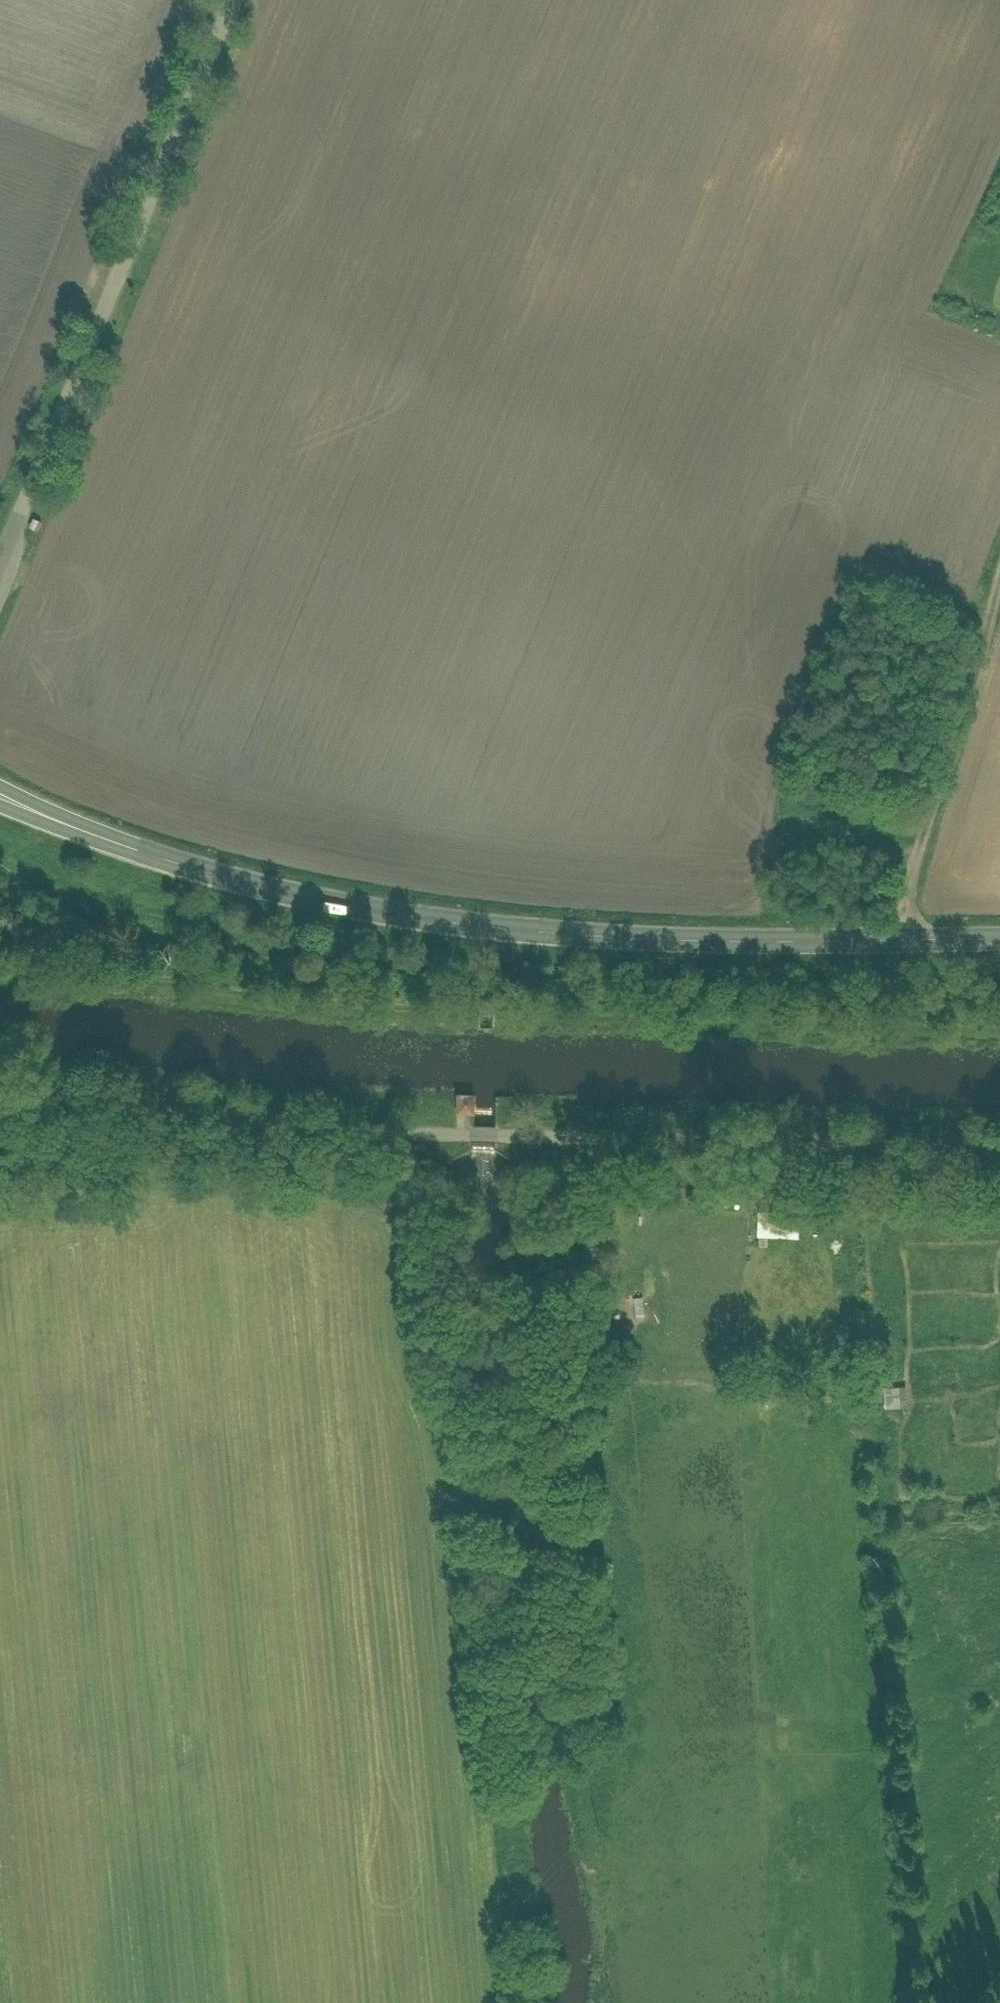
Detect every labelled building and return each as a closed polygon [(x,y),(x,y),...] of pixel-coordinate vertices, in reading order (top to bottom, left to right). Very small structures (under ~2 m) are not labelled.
[(453,1098),(452,1116),(474,1117),(474,1098),(453,1098)] [(905,1389),(885,1391),(887,1411),(907,1409),(905,1389)]
